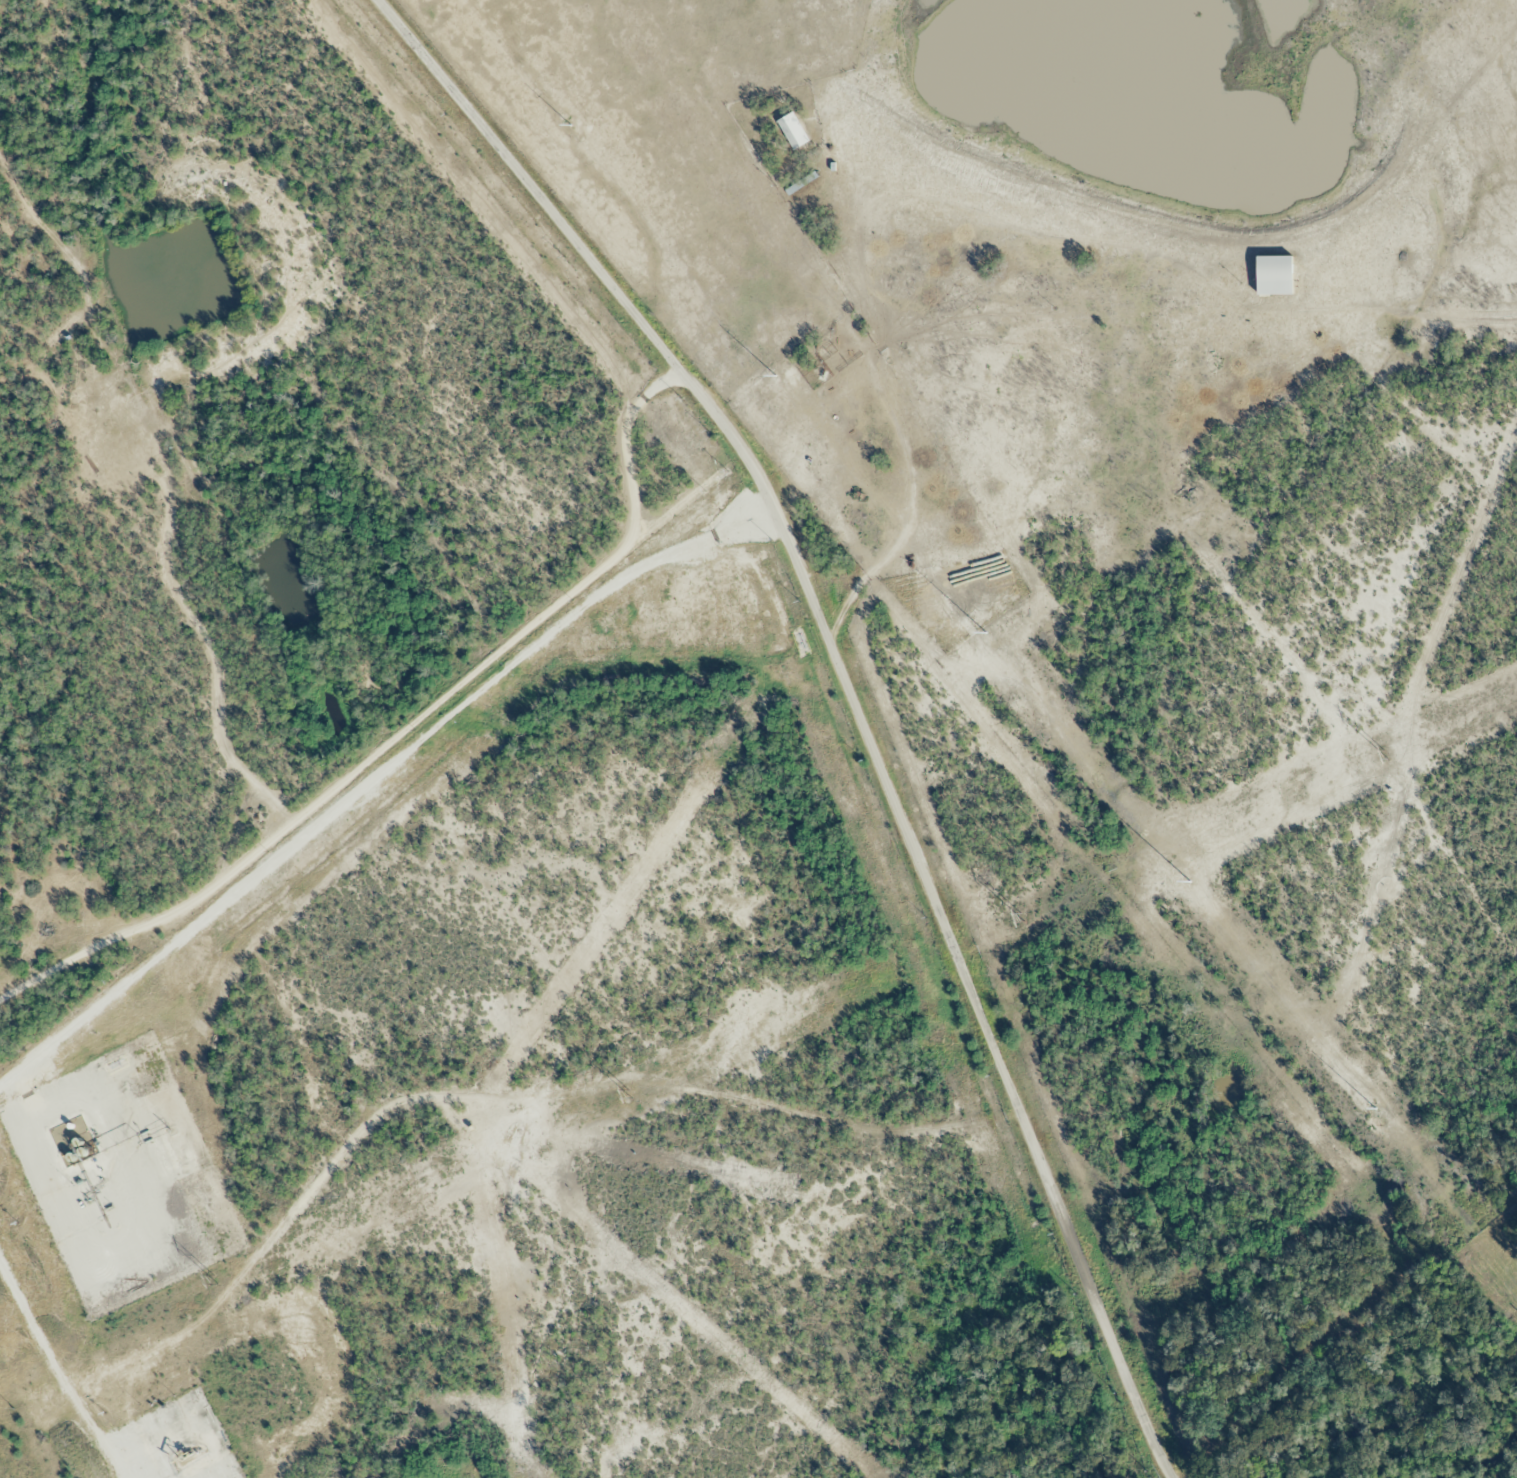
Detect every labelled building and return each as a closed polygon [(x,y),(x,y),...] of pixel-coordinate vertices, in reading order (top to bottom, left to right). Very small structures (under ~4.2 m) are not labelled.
[(807,143),(791,112),(774,120),(789,152),(807,143)] [(1252,256),(1252,295),(1288,295),(1288,256),(1252,256)]
